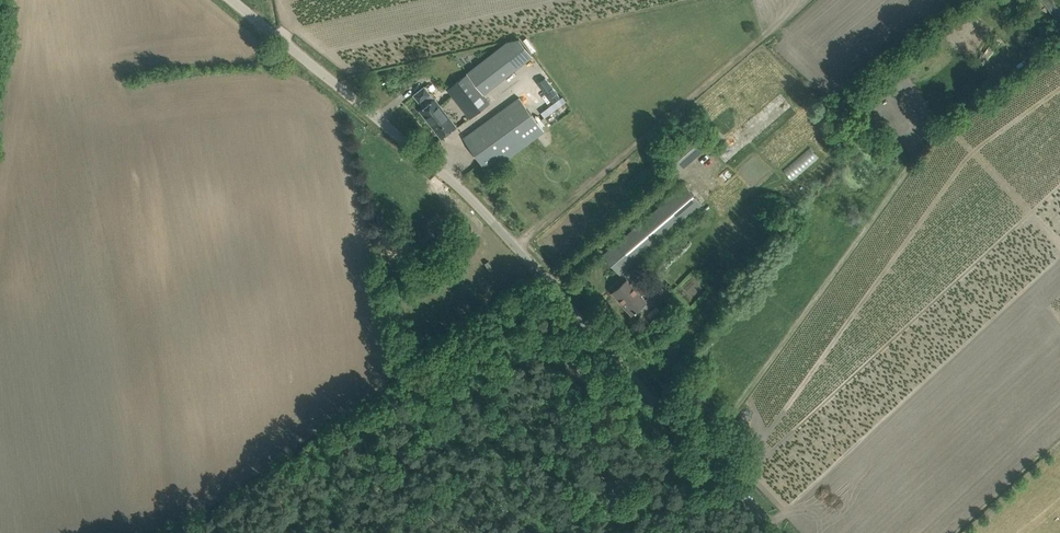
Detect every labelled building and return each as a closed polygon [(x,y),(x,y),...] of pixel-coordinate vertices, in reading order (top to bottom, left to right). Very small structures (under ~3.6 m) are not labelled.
[(1058,0),(1039,0),(1056,19),(1059,16),(1059,2),(1058,0)] [(482,91),(523,58),(510,41),(450,88),(472,116),(491,101),(482,91)] [(425,107),(430,103),(426,98),(430,94),(424,86),(414,95),(420,103),(421,102),(425,107)] [(464,138),(482,162),(537,122),(519,97),(464,138)] [(433,124),(443,136),(456,126),(435,99),(430,103),(425,107),(420,110),(432,125),(433,124)] [(508,157),(544,131),(537,122),(482,162),(487,170),(507,155),(508,157)] [(686,163),(703,145),(694,137),(677,154),(686,163)] [(784,171),(793,181),(820,157),(811,146),(784,171)] [(686,186),(668,201),(612,247),(603,255),(620,274),(628,267),(702,205),(686,186)] [(643,304),(624,282),(612,292),(631,314),(635,311),(636,312),(637,310),(643,304)]
